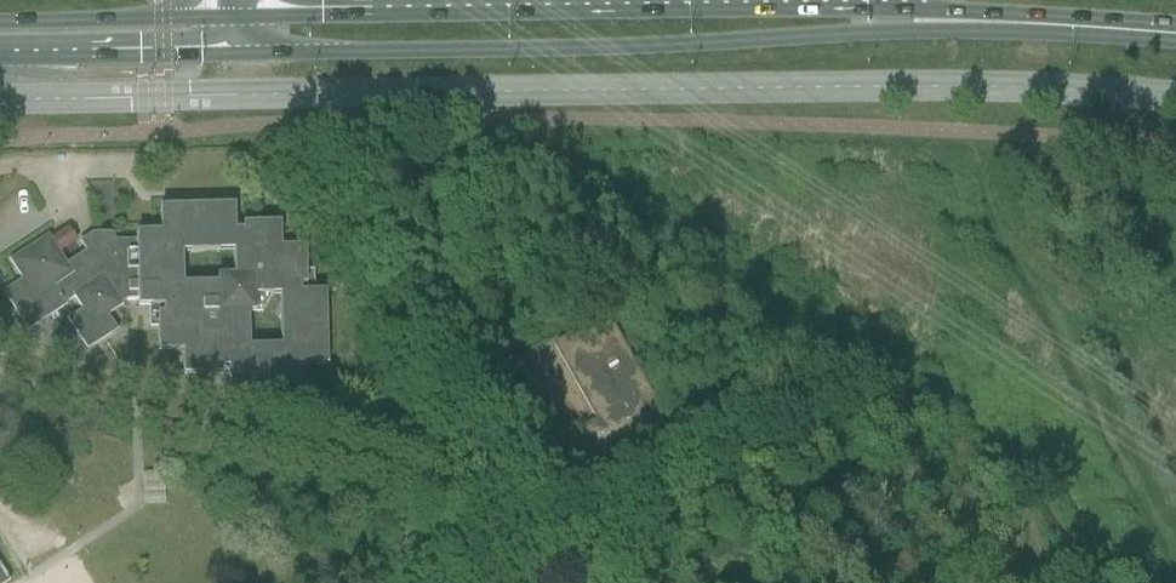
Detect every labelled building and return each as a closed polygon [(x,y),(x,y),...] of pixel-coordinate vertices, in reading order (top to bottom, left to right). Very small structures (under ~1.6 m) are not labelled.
[(95,242),(95,245),(83,253),(66,264),(48,236),(8,261),(20,280),(2,292),(27,332),(66,306),(65,304),(73,299),(80,310),(66,320),(86,351),(117,331),(107,316),(122,306),(122,303),(126,301),(137,300),(137,308),(162,307),(162,314),(157,314),(157,352),(182,352),(182,376),(220,375),(220,369),(227,369),(228,394),(303,392),(302,368),(327,367),(325,293),(300,293),(300,286),(306,286),(305,248),(280,248),(280,224),(242,224),(242,231),(235,231),(234,206),(159,208),(160,233),(135,234),(135,241),(115,242),(113,242),(95,242)] [(586,429),(602,458),(668,420),(610,316),(556,346),(598,422),(586,429)] [(10,581),(0,565),(0,582),(6,582),(10,581)]
